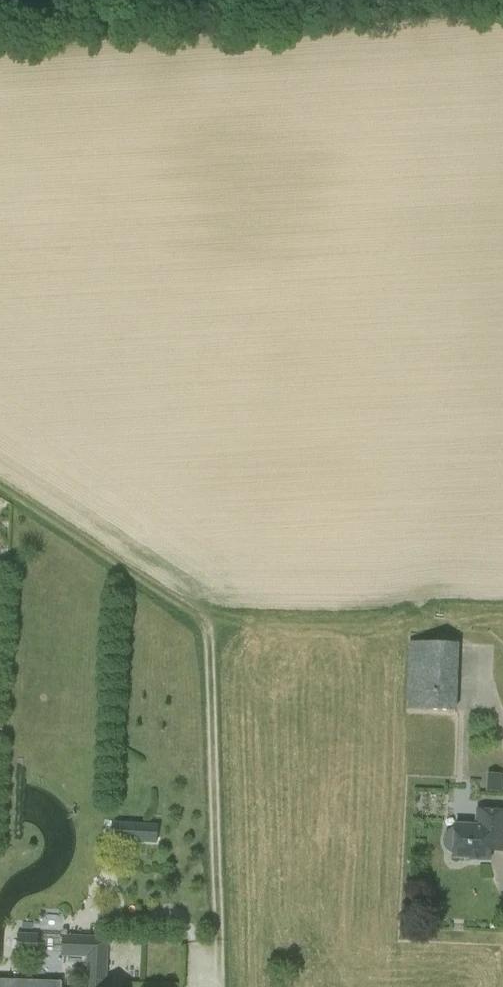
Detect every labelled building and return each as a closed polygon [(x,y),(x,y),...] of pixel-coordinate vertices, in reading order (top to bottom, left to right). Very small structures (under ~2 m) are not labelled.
[(407,709),(456,712),(459,644),(409,642),(407,709)] [(486,789),(502,791),(502,786),(502,772),(489,771),(486,789)] [(455,828),(452,828),(447,831),(445,834),(444,837),(443,840),(444,844),(447,849),(451,853),(454,854),(454,858),(469,858),(469,861),(490,862),(491,838),(502,839),(502,812),(477,811),(476,826),(456,825),(455,828)] [(116,841),(158,844),(159,824),(118,821),(116,841)] [(17,934),(16,954),(37,955),(38,935),(17,934)] [(108,938),(63,936),(62,956),(87,957),(87,986),(107,986),(108,938)]
